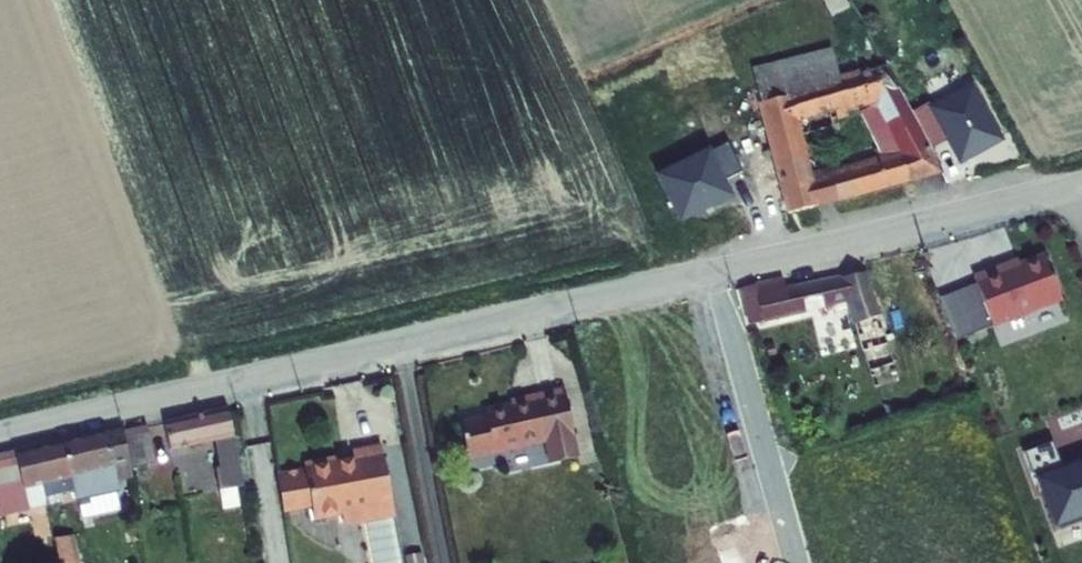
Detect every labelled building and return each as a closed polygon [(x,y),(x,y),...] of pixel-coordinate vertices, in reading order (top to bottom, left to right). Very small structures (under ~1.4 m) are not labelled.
[(853,4),(851,0),(827,0),(834,13),(853,4)] [(827,46),(751,61),(757,92),(831,65),(827,46)] [(754,199),(776,194),(780,212),(940,170),(883,62),(863,70),(860,65),(835,75),(831,65),(757,92),(771,166),(748,171),(754,199)] [(948,137),(961,163),(1004,141),(977,89),(922,117),(935,143),(948,137)] [(617,118),(663,213),(703,193),(693,173),(721,160),(697,110),(677,119),(665,94),(617,118)] [(1061,298),(1044,253),(1005,267),(1004,263),(972,275),(991,324),(1061,298)] [(772,280),(742,287),(749,320),(841,300),(851,341),(840,344),(844,365),(855,360),(860,379),(888,374),(879,351),(874,316),(862,269),(774,288),(772,280)] [(889,313),(874,316),(879,351),(897,348),(889,313)] [(565,452),(580,448),(563,385),(519,397),(520,402),(480,413),(481,419),(457,425),(465,453),(502,443),(504,451),(545,440),(548,451),(563,447),(565,452)] [(234,410),(171,421),(177,451),(224,442),(227,457),(214,459),(221,500),(249,496),(234,410)] [(160,425),(134,431),(140,461),(165,456),(160,425)] [(133,426),(79,438),(90,488),(144,477),(140,461),(134,431),(133,426)] [(0,455),(0,461),(12,518),(40,512),(37,499),(55,496),(90,488),(79,438),(0,455)] [(1053,439),(1023,450),(1032,473),(1037,471),(1059,529),(1081,520),(1081,464),(1065,472),(1053,439)] [(502,443),(465,453),(467,461),(504,451),(502,443)] [(315,467),(286,472),(294,508),(322,503),(324,516),(355,510),(357,521),(378,517),(380,517),(378,506),(403,501),(392,445),(362,451),(364,457),(346,461),(345,458),(314,464),(315,467)] [(551,462),(582,453),(580,448),(565,452),(563,447),(548,451),(551,462)] [(55,496),(37,499),(40,512),(58,509),(55,496)] [(378,506),(380,517),(378,517),(386,562),(404,562),(414,561),(403,501),(378,506)]
